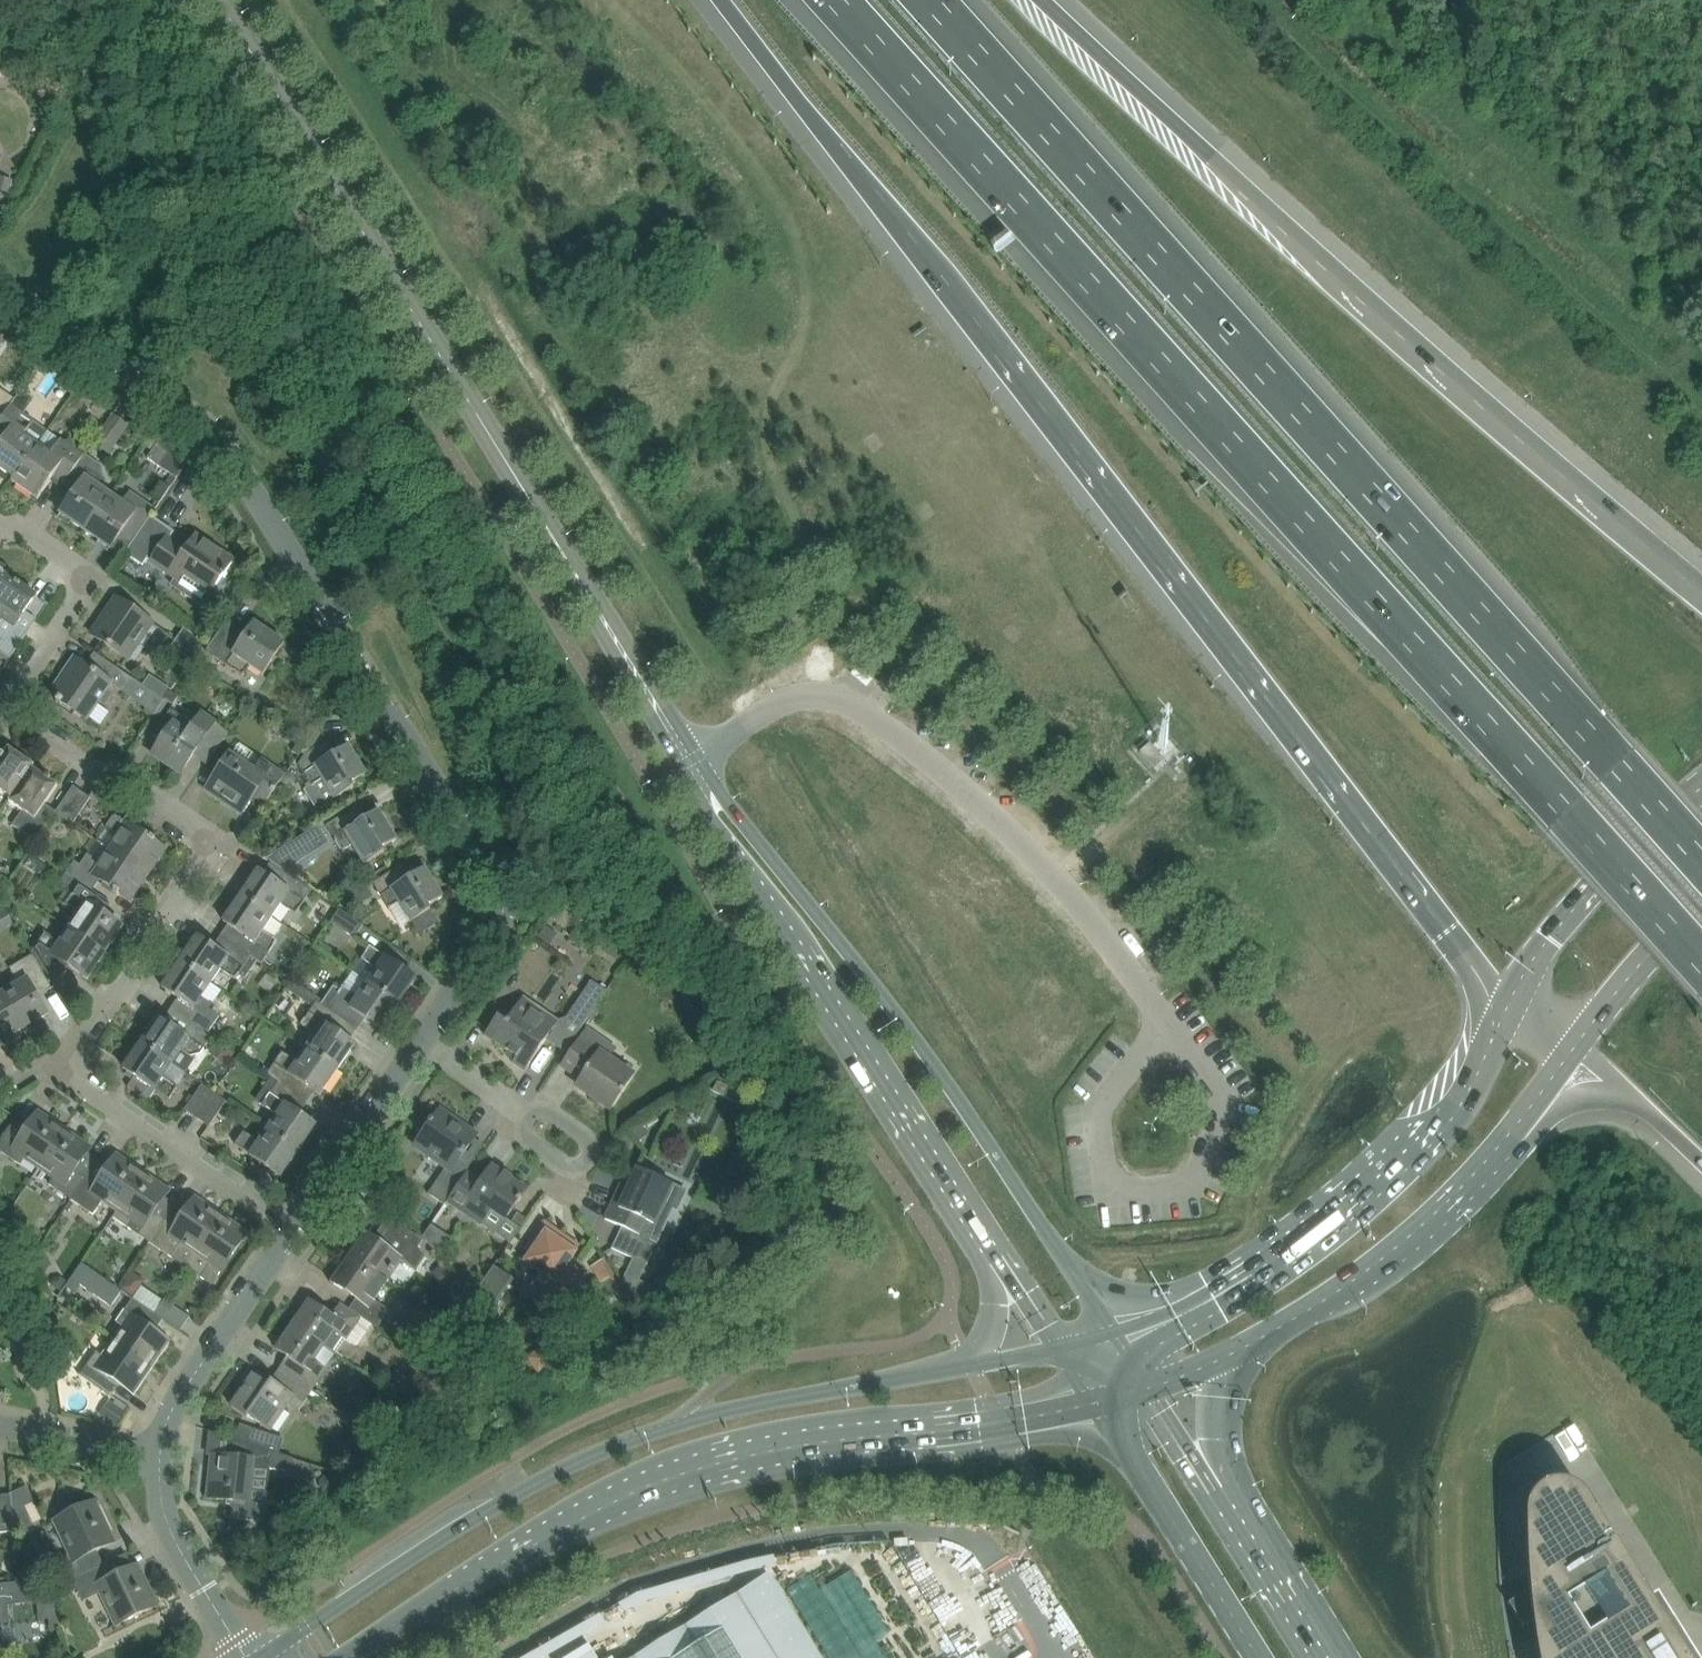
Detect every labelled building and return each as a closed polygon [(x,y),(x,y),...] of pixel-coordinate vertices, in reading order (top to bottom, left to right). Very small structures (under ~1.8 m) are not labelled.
[(0,422),(0,440),(3,441),(0,446),(0,468),(15,478),(12,481),(13,482),(37,446),(47,431),(34,422),(21,413),(11,406),(1,420),(0,422)] [(109,453),(116,443),(129,425),(114,415),(95,442),(109,453)] [(65,485),(84,456),(48,431),(47,431),(13,482),(39,499),(54,477),(64,483),(61,488),(62,489),(65,485)] [(155,445),(147,458),(160,467),(168,473),(175,478),(184,465),(192,453),(163,433),(155,445)] [(98,487),(103,479),(101,468),(84,456),(65,485),(72,490),(71,491),(75,494),(61,514),(86,532),(111,496),(98,487)] [(146,524),(151,517),(156,510),(132,494),(125,505),(111,496),(86,532),(111,549),(125,528),(138,536),(146,524)] [(174,533),(151,517),(146,524),(138,536),(125,554),(142,566),(147,558),(176,578),(171,586),(209,611),(220,595),(213,590),(223,576),(226,578),(228,574),(226,572),(233,562),(207,545),(204,550),(192,542),(186,552),(169,540),(174,533)] [(11,578),(2,572),(5,568),(0,564),(0,595),(11,578)] [(11,578),(0,595),(0,617),(4,620),(0,627),(0,640),(2,641),(0,645),(0,651),(10,659),(27,635),(16,628),(37,596),(11,578)] [(117,598),(109,610),(92,634),(110,647),(128,659),(153,622),(117,598)] [(264,674),(273,661),(285,643),(255,623),(245,638),(225,624),(207,651),(245,676),(252,665),(264,674)] [(186,670),(205,642),(185,629),(166,656),(186,670)] [(111,684),(121,690),(145,708),(155,715),(164,701),(153,694),(130,677),(113,666),(95,653),(86,666),(75,658),(50,695),(59,701),(57,703),(61,706),(63,704),(87,720),(111,684)] [(171,688),(150,673),(143,683),(164,698),(171,688)] [(168,700),(176,706),(181,698),(173,692),(168,700)] [(202,714),(189,734),(177,726),(183,717),(172,709),(158,729),(166,735),(153,755),(181,774),(198,749),(211,759),(229,732),(202,714)] [(303,724),(297,733),(309,741),(315,733),(320,726),(312,721),(308,727),(303,724)] [(300,755),(309,741),(297,733),(294,738),(300,742),(294,751),(300,755)] [(336,799),(336,800),(355,788),(352,784),(367,775),(349,746),(331,758),(323,745),(307,754),(300,764),(313,785),(305,790),(317,810),(336,799)] [(11,800),(33,768),(35,765),(9,747),(4,755),(3,754),(0,758),(1,759),(0,761),(0,792),(11,800)] [(231,754),(218,772),(206,791),(208,792),(209,790),(232,805),(230,807),(242,815),(252,801),(264,809),(276,790),(286,775),(262,759),(255,770),(231,754)] [(33,768),(11,800),(12,800),(10,803),(23,812),(13,827),(36,842),(53,818),(42,811),(58,786),(51,780),(52,779),(48,776),(47,778),(33,768),(35,765),(33,768)] [(74,824),(91,798),(74,787),(56,812),(74,824)] [(352,810),(334,822),(327,826),(343,852),(354,845),(365,864),(384,853),(382,849),(397,840),(379,811),(361,823),(352,810)] [(112,850),(148,875),(166,849),(155,842),(156,840),(152,837),(150,839),(115,815),(98,841),(112,850)] [(289,844),(266,859),(272,863),(277,866),(283,871),(299,861),(332,841),(321,824),(289,844)] [(93,892),(100,880),(115,890),(114,892),(118,895),(120,893),(131,901),(148,875),(112,850),(103,864),(88,854),(80,865),(75,862),(67,874),(80,883),(93,892)] [(259,870),(242,896),(273,917),(281,904),(296,915),(312,890),(283,871),(277,866),(270,877),(259,870)] [(391,909),(400,903),(412,922),(431,910),(429,906),(443,897),(426,869),(407,881),(399,867),(375,883),(391,909)] [(80,916),(71,930),(105,953),(123,928),(101,913),(108,902),(93,892),(80,883),(65,905),(80,916)] [(235,929),(227,940),(258,961),(262,964),(278,941),(263,931),(273,917),(242,896),(224,922),(235,929)] [(332,923),(355,939),(364,926),(341,910),(332,923)] [(88,979),(105,953),(71,930),(62,943),(46,932),(33,951),(59,991),(73,969),(88,979)] [(222,969),(237,979),(239,975),(247,978),(258,961),(227,940),(220,951),(198,936),(180,962),(212,983),(222,969)] [(362,959),(377,969),(367,983),(399,1004),(417,978),(371,947),(362,959)] [(14,987),(1,994),(23,1031),(35,1024),(34,1022),(49,1014),(34,990),(49,981),(33,955),(9,969),(14,977),(10,979),(14,987)] [(185,1002),(177,1013),(213,1038),(208,1035),(220,1017),(215,1012),(218,1008),(202,997),(212,983),(180,962),(163,987),(185,1002)] [(592,981),(567,1018),(582,1028),(607,991),(592,981)] [(353,1026),(360,1015),(382,1029),(399,1004),(367,983),(359,996),(344,986),(342,990),(334,987),(322,1005),(318,1002),(353,1026)] [(12,1040),(11,1038),(23,1031),(1,994),(0,995),(0,1047),(12,1040)] [(546,1040),(554,1045),(566,1028),(559,1023),(546,1014),(524,999),(523,999),(519,1004),(511,1016),(507,1022),(499,1016),(485,1036),(508,1051),(517,1056),(515,1059),(513,1062),(526,1071),(546,1040)] [(303,1024),(317,1034),(308,1049),(338,1070),(356,1044),(345,1037),(353,1026),(318,1002),(303,1024)] [(182,1050),(190,1056),(202,1054),(213,1038),(177,1013),(170,1025),(159,1017),(141,1043),(173,1064),(182,1050)] [(589,1026),(576,1045),(563,1064),(582,1077),(577,1084),(613,1109),(638,1072),(613,1055),(619,1047),(589,1026)] [(173,1064),(141,1043),(124,1069),(155,1090),(155,1089),(170,1099),(178,1087),(164,1077),(173,1064)] [(279,1083),(303,1099),(310,1088),(321,1096),(338,1070),(308,1049),(298,1062),(284,1052),(268,1075),(279,1083)] [(278,1116),(268,1130),(299,1151),(317,1125),(295,1110),(303,1099),(279,1083),(263,1106),(278,1116)] [(197,1119),(215,1093),(203,1085),(198,1092),(185,1111),(197,1119)] [(227,1102),(215,1093),(197,1119),(209,1127),(227,1102)] [(470,1168),(459,1160),(477,1135),(440,1110),(433,1120),(431,1119),(429,1123),(431,1124),(415,1146),(434,1159),(448,1169),(430,1193),(446,1203),(448,1201),(451,1195),(463,1179),(470,1168)] [(25,1158),(40,1168),(65,1131),(64,1130),(62,1133),(54,1127),(56,1125),(39,1113),(30,1127),(18,1119),(19,1118),(18,1117),(0,1143),(0,1150),(21,1164),(25,1158)] [(282,1176),(299,1151),(268,1130),(259,1143),(244,1133),(236,1145),(250,1155),(282,1176)] [(66,1131),(65,1131),(40,1168),(55,1178),(50,1185),(72,1200),(98,1162),(87,1154),(91,1148),(74,1137),(72,1140),(64,1134),(66,1131)] [(109,1169),(98,1162),(72,1200),(94,1215),(105,1200),(118,1209),(113,1217),(114,1217),(119,1210),(144,1173),(143,1173),(141,1176),(133,1170),(135,1167),(118,1156),(109,1169)] [(517,1202),(519,1203),(522,1198),(520,1197),(526,1189),(493,1167),(478,1189),(464,1180),(469,1172),(468,1172),(470,1168),(463,1179),(451,1195),(448,1201),(473,1218),(478,1211),(485,1216),(491,1209),(505,1219),(517,1202)] [(622,1243),(616,1240),(612,1249),(647,1265),(658,1243),(641,1235),(647,1222),(654,1225),(673,1184),(638,1168),(624,1199),(617,1195),(606,1219),(628,1230),(622,1243)] [(144,1173),(119,1210),(114,1217),(128,1228),(151,1243),(165,1222),(176,1205),(165,1197),(169,1191),(153,1180),(150,1183),(142,1177),(144,1174),(144,1173)] [(176,1229),(165,1222),(151,1243),(187,1268),(222,1216),(221,1216),(219,1219),(211,1213),(213,1210),(196,1199),(176,1229)] [(222,1216),(187,1268),(212,1285),(248,1234),(231,1222),(229,1225),(221,1220),(223,1217),(222,1216)] [(358,1258),(355,1259),(387,1281),(402,1260),(416,1270),(426,1256),(414,1241),(418,1235),(410,1230),(408,1224),(400,1218),(393,1219),(389,1216),(387,1219),(382,1221),(383,1226),(374,1239),(370,1237),(363,1239),(356,1249),(358,1258)] [(530,1289),(561,1310),(586,1274),(570,1263),(577,1252),(560,1239),(564,1234),(545,1221),(526,1249),(531,1253),(525,1261),(541,1272),(530,1289)] [(431,1224),(423,1236),(438,1256),(451,1237),(431,1224)] [(624,1290),(615,1274),(605,1258),(592,1266),(601,1282),(610,1298),(624,1290)] [(375,1300),(387,1281),(355,1259),(348,1260),(339,1274),(341,1288),(357,1298),(349,1309),(362,1317),(377,1328),(390,1310),(375,1300)] [(495,1266),(471,1300),(498,1318),(503,1310),(498,1307),(502,1301),(503,1303),(518,1282),(495,1266)] [(132,1297),(131,1298),(133,1300),(117,1323),(124,1328),(115,1342),(151,1367),(152,1367),(149,1365),(154,1356),(157,1358),(169,1342),(155,1332),(163,1320),(164,1321),(165,1320),(155,1314),(132,1297)] [(181,1331),(190,1317),(165,1300),(155,1314),(165,1320),(181,1331)] [(333,1315),(310,1300),(293,1325),(324,1346),(336,1354),(346,1340),(362,1317),(349,1309),(340,1303),(333,1315)] [(288,1357),(280,1369),(311,1391),(336,1354),(324,1346),(293,1325),(277,1349),(288,1357)] [(151,1367),(115,1342),(105,1357),(97,1352),(82,1375),(80,1374),(79,1374),(113,1397),(112,1396),(120,1384),(134,1393),(145,1376),(142,1374),(148,1366),(151,1368),(151,1367)] [(528,1360),(531,1364),(538,1373),(553,1361),(547,1354),(541,1346),(529,1356),(526,1358),(528,1360)] [(313,1391),(311,1391),(280,1369),(269,1384),(255,1374),(232,1407),(247,1417),(249,1415),(270,1430),(289,1402),(300,1410),(313,1391)] [(239,1425),(234,1439),(247,1443),(279,1453),(283,1440),(239,1425)] [(229,1456),(220,1455),(212,1454),(208,1498),(233,1501),(231,1519),(260,1522),(262,1503),(249,1502),(253,1467),(291,1471),(292,1458),(279,1453),(247,1443),(234,1439),(231,1437),(229,1456)] [(1615,1543),(1588,1499),(1581,1491),(1571,1486),(1561,1484),(1550,1485),(1541,1490),(1533,1497),(1528,1507),(1526,1517),(1527,1542),(1528,1567),(1530,1592),(1509,1604),(1524,1628),(1534,1622),(1534,1633),(1539,1657),(1687,1657),(1615,1543)] [(15,1531),(14,1516),(12,1494),(10,1494),(11,1495),(0,1496),(0,1533),(15,1531)] [(106,1564),(103,1565),(97,1551),(115,1543),(114,1541),(111,1543),(106,1533),(109,1531),(96,1504),(100,1502),(100,1500),(55,1521),(71,1554),(63,1557),(73,1579),(106,1564)] [(106,1564),(73,1579),(82,1597),(100,1589),(102,1593),(108,1606),(118,1626),(161,1604),(161,1603),(157,1605),(144,1577),(140,1579),(136,1569),(139,1567),(138,1566),(133,1568),(110,1579),(104,1566),(106,1565),(106,1564)] [(722,1591),(719,1581),(741,1575),(739,1566),(673,1582),(677,1602),(722,1591)] [(810,1588),(813,1594),(820,1590),(814,1577),(792,1587),(795,1594),(810,1588)] [(20,1643),(5,1644),(3,1627),(10,1626),(6,1584),(0,1585),(0,1657),(21,1657),(20,1643)] [(725,1628),(676,1657),(744,1657),(725,1628)]
